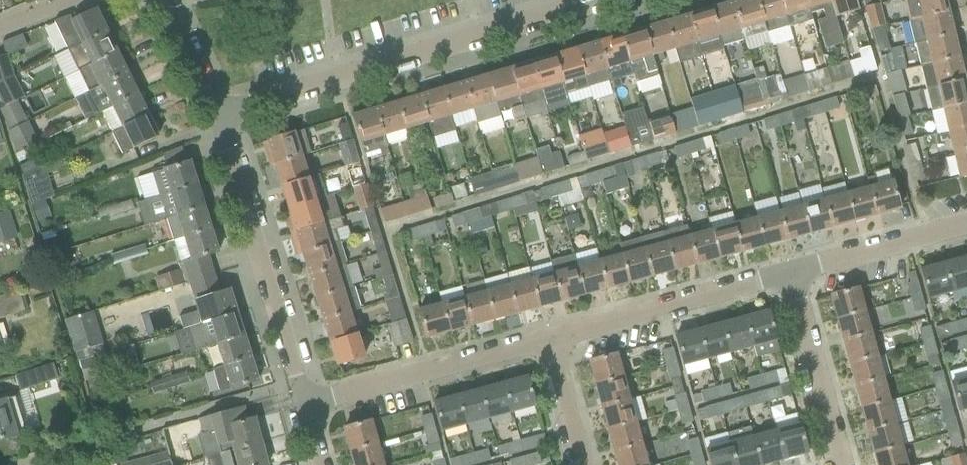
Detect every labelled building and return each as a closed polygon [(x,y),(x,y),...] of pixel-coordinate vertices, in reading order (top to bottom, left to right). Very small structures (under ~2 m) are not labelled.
[(732,3),(744,40),(766,34),(756,0),(742,0),(732,3)] [(790,30),(781,0),(756,0),(766,34),(767,37),(790,30)] [(812,24),(805,0),(781,0),(790,30),(812,24)] [(812,24),(813,24),(812,22),(810,14),(822,10),(825,19),(816,21),(825,50),(843,44),(835,18),(830,2),(830,0),(805,0),(812,24)] [(830,2),(835,18),(858,11),(855,0),(830,0),(830,2)] [(909,21),(947,12),(945,1),(946,0),(904,0),(909,21)] [(732,3),(710,9),(722,47),(744,40),(732,3)] [(699,13),(687,16),(700,58),(723,51),(722,47),(710,9),(709,10),(708,7),(705,5),(699,7),(698,10),(699,13)] [(879,5),(866,8),(872,30),(873,30),(881,28),(883,28),(885,27),(879,5)] [(103,24),(108,22),(101,7),(72,22),(69,16),(53,22),(67,51),(81,44),(106,31),(103,24)] [(947,12),(909,21),(915,44),(926,41),(953,35),(947,12)] [(687,16),(665,23),(673,49),(677,64),(700,58),(687,16)] [(661,53),(673,49),(665,23),(644,29),(650,53),(655,66),(664,64),(661,53)] [(636,32),(635,28),(631,27),(620,31),(621,36),(632,75),(635,83),(657,76),(655,66),(650,53),(644,29),(636,32)] [(873,30),(872,30),(879,53),(890,50),(883,28),(881,28),(873,30)] [(115,36),(110,39),(106,31),(81,44),(67,51),(78,71),(121,49),(115,36)] [(620,31),(597,37),(599,43),(606,69),(610,81),(613,89),(622,87),(620,79),(632,75),(621,36),(620,31)] [(7,53),(27,45),(22,34),(2,42),(7,53)] [(920,66),(958,57),(953,35),(926,41),(915,44),(920,66)] [(599,43),(576,50),(587,88),(607,82),(610,81),(606,69),(599,43)] [(116,53),(122,50),(121,49),(78,71),(88,92),(102,85),(126,73),(116,53)] [(576,50),(554,56),(566,95),(587,88),(576,50)] [(547,58),(546,55),(542,54),(534,56),(531,60),(532,63),(531,63),(543,102),(566,95),(554,56),(547,58)] [(899,62),(891,64),(888,55),(880,57),(885,74),(895,72),(894,71),(901,69),(899,62)] [(12,75),(6,56),(0,58),(0,83),(5,81),(13,78),(12,75)] [(958,57),(920,66),(926,89),(964,80),(958,57)] [(851,69),(850,69),(848,60),(825,67),(831,86),(853,79),(851,69)] [(531,63),(509,70),(520,108),(543,102),(531,63)] [(853,79),(870,73),(867,64),(851,69),(853,79)] [(809,92),(831,86),(825,67),(803,74),(809,92)] [(778,75),(766,79),(763,69),(754,71),(756,82),(764,107),(786,100),(778,75)] [(509,70),(486,76),(496,109),(509,105),(514,119),(523,117),(520,108),(509,70)] [(895,72),(885,74),(887,82),(902,79),(900,71),(895,72)] [(98,114),(137,94),(126,73),(102,85),(88,92),(98,114)] [(786,100),(809,92),(803,74),(781,81),(779,74),(778,75),(786,100)] [(486,76),(464,83),(476,122),(476,124),(499,117),(496,109),(486,76)] [(0,83),(0,99),(4,108),(16,101),(23,98),(13,78),(5,81),(0,83)] [(966,80),(964,81),(964,80),(926,89),(931,112),(943,109),(966,103),(966,80)] [(743,113),(764,107),(756,82),(755,82),(757,87),(748,89),(751,100),(740,104),(743,113)] [(464,83),(442,90),(450,116),(454,128),(476,122),(464,83)] [(442,90),(419,97),(427,122),(432,137),(454,130),(454,128),(450,116),(442,90)] [(740,104),(739,104),(735,91),(712,98),(719,120),(743,113),(740,104)] [(847,106),(861,102),(857,91),(844,95),(847,106)] [(137,94),(100,113),(111,134),(122,128),(122,127),(147,115),(137,94)] [(903,95),(891,97),(898,120),(907,118),(910,117),(903,95)] [(405,129),(427,122),(419,97),(397,103),(405,129)] [(696,128),(719,120),(712,98),(691,105),(692,108),(690,109),(696,128)] [(825,113),(839,109),(836,98),(821,102),(825,113)] [(27,123),(16,101),(4,108),(0,110),(0,114),(9,132),(27,123)] [(809,118),(825,113),(821,102),(806,107),(809,118)] [(383,136),(405,129),(397,103),(375,110),(383,136)] [(966,127),(966,103),(943,109),(948,132),(966,127)] [(675,134),(696,128),(690,109),(669,115),(675,134)] [(375,110),(353,116),(364,154),(379,150),(380,155),(388,153),(383,136),(375,110)] [(780,127),(794,123),(790,112),(777,116),(780,127)] [(122,155),(157,137),(147,115),(122,127),(122,128),(111,134),(122,155)] [(651,142),(675,134),(669,115),(645,123),(651,142)] [(777,116),(763,121),(766,131),(780,127),(777,116)] [(903,138),(913,135),(907,118),(898,120),(897,120),(903,138)] [(347,122),(338,125),(343,142),(352,139),(347,123),(347,122)] [(17,155),(38,144),(27,123),(9,132),(6,134),(17,155)] [(630,149),(647,143),(641,123),(624,129),(628,139),(630,149)] [(735,141),(750,136),(746,125),(732,130),(735,141)] [(948,132),(953,155),(966,151),(966,127),(948,132)] [(275,164),(302,155),(311,153),(303,130),(294,133),(268,142),(270,150),(266,151),(270,166),(275,165),(275,164)] [(720,145),(735,141),(732,130),(717,134),(720,145)] [(344,166),(358,162),(352,139),(343,142),(331,146),(334,154),(340,152),(344,166)] [(613,154),(630,149),(628,139),(610,145),(613,154)] [(691,154),(705,150),(702,139),(688,143),(691,154)] [(678,158),(691,154),(688,143),(675,148),(678,158)] [(585,162),(607,155),(604,144),(582,151),(582,153),(585,162)] [(910,165),(920,163),(915,144),(905,147),(910,165)] [(547,147),(534,151),(536,160),(537,163),(541,175),(563,167),(558,152),(551,154),(550,155),(547,147)] [(966,176),(966,151),(953,155),(959,178),(966,176)] [(47,164),(58,159),(54,152),(44,158),(47,164)] [(569,167),(585,162),(582,153),(566,158),(569,167)] [(646,169),(662,165),(658,153),(643,157),(646,169)] [(282,186),(309,177),(302,155),(275,164),(275,165),(282,186)] [(632,174),(646,169),(643,157),(629,162),(632,174)] [(36,158),(19,166),(24,175),(41,167),(36,158)] [(540,175),(537,163),(536,160),(513,167),(518,182),(540,175)] [(168,194),(197,185),(190,162),(151,174),(159,197),(168,194)] [(915,183),(924,181),(920,163),(910,165),(915,183)] [(513,167),(512,164),(491,171),(496,189),(518,182),(513,167)] [(45,201),(53,197),(43,166),(41,167),(24,175),(21,176),(31,206),(45,201)] [(621,166),(598,173),(601,184),(604,195),(628,188),(625,179),(621,166)] [(360,167),(351,170),(356,187),(365,184),(360,167)] [(899,209),(894,189),(889,170),(873,174),(874,178),(867,180),(877,215),(899,209)] [(473,196),(496,189),(491,171),(467,179),(473,196)] [(598,173),(586,177),(589,187),(601,184),(598,173)] [(309,177),(282,186),(288,208),(316,200),(326,196),(319,174),(309,177)] [(854,221),(877,215),(867,180),(864,181),(867,190),(847,196),(854,221)] [(556,197),(570,193),(566,182),(552,186),(556,197)] [(356,187),(352,188),(359,211),(372,206),(365,184),(356,187)] [(847,196),(846,196),(843,184),(821,189),(832,227),(854,221),(847,196)] [(176,215),(204,207),(197,185),(168,194),(176,215)] [(542,202),(556,197),(552,186),(539,190),(542,202)] [(459,187),(449,190),(453,202),(463,199),(459,187)] [(809,233),(832,227),(821,189),(824,201),(802,207),(809,233)] [(524,196),(509,200),(512,211),(514,218),(537,212),(534,204),(532,193),(524,196)] [(337,207),(336,207),(332,195),(326,196),(316,200),(288,208),(289,209),(284,210),(287,222),(292,221),(295,231),(321,223),(340,217),(337,207)] [(434,209),(451,204),(449,195),(432,200),(434,209)] [(407,219),(430,211),(425,196),(402,203),(407,219)] [(509,200),(495,205),(498,215),(512,211),(509,200)] [(36,222),(51,218),(45,201),(31,206),(36,222)] [(116,216),(133,210),(130,201),(113,206),(116,216)] [(385,226),(407,219),(402,203),(380,210),(385,226)] [(98,221),(116,216),(113,206),(96,211),(98,221)] [(369,231),(378,228),(372,206),(359,211),(359,212),(362,211),(369,231)] [(173,242),(211,230),(204,207),(176,215),(176,216),(165,219),(173,242)] [(787,239),(809,233),(802,207),(779,213),(787,239)] [(479,210),(465,214),(468,225),(471,235),(493,228),(490,218),(482,220),(479,210)] [(17,239),(9,213),(0,216),(0,243),(17,239)] [(764,246),(787,239),(779,213),(757,219),(764,246)] [(465,214),(450,219),(454,229),(468,225),(465,214)] [(734,225),(733,226),(730,214),(708,219),(719,258),(741,252),(734,225)] [(336,231),(344,228),(340,217),(321,223),(295,231),(298,239),(293,241),(297,255),(339,241),(336,231)] [(696,264),(719,258),(708,219),(686,225),(696,264)] [(741,252),(764,246),(757,219),(734,225),(741,252)] [(423,239),(438,234),(435,222),(420,227),(423,239)] [(674,270),(696,264),(686,225),(663,231),(674,270)] [(410,243),(423,239),(420,227),(407,231),(410,243)] [(376,256),(386,253),(378,228),(369,231),(376,256)] [(191,261),(218,252),(211,230),(173,242),(184,239),(191,261)] [(651,276),(674,270),(663,231),(641,237),(645,251),(644,251),(651,276)] [(344,264),(346,263),(339,241),(297,255),(298,256),(303,254),(309,275),(344,264)] [(481,244),(474,246),(477,257),(485,255),(481,244)] [(131,260),(146,256),(144,246),(127,251),(131,260)] [(113,265),(131,260),(127,251),(110,256),(113,265)] [(599,263),(598,263),(594,251),(573,256),(583,295),(606,289),(599,263)] [(629,282),(651,276),(644,251),(622,257),(629,282)] [(49,268),(62,264),(59,252),(45,257),(49,268)] [(561,301),(583,295),(573,256),(550,262),(561,301)] [(381,276),(391,273),(386,257),(376,260),(381,276)] [(606,289),(629,282),(622,257),(599,263),(606,289)] [(966,288),(966,258),(966,257),(943,264),(951,292),(966,288)] [(538,307),(561,301),(550,262),(553,274),(531,280),(538,307)] [(316,297),(351,286),(344,264),(309,275),(316,297)] [(928,299),(951,292),(943,264),(920,270),(928,299)] [(158,292),(183,284),(179,270),(153,279),(158,292)] [(531,280),(529,280),(526,270),(507,275),(510,287),(509,287),(516,313),(538,307),(531,280)] [(921,295),(917,281),(915,272),(907,273),(910,283),(906,284),(910,298),(921,295)] [(385,300),(397,295),(391,273),(381,276),(386,294),(383,295),(385,300)] [(471,325),(493,319),(483,282),(460,288),(471,325)] [(509,287),(487,293),(484,282),(483,282),(493,319),(516,313),(509,287)] [(349,311),(360,308),(353,285),(351,286),(316,297),(323,320),(349,311)] [(199,311),(179,317),(183,330),(188,329),(237,313),(230,291),(219,294),(217,286),(192,294),(194,302),(196,301),(199,311)] [(448,332),(471,325),(460,288),(438,294),(441,305),(448,332)] [(837,318),(864,311),(858,289),(831,296),(837,318)] [(24,313),(17,291),(0,297),(0,321),(24,313)] [(914,314),(925,311),(921,295),(910,298),(914,314)] [(425,338),(448,332),(441,305),(418,311),(425,338)] [(401,308),(388,312),(391,322),(404,318),(401,308)] [(330,342),(356,334),(349,311),(323,320),(330,342)] [(753,346),(777,340),(769,311),(745,318),(753,346)] [(843,341),(870,333),(864,311),(837,318),(843,341)] [(247,326),(243,315),(239,313),(237,313),(188,329),(195,352),(218,344),(244,336),(242,331),(245,330),(247,326)] [(79,361),(105,354),(94,314),(66,321),(77,362),(79,361)] [(393,349),(412,343),(404,318),(391,322),(392,323),(386,325),(393,349)] [(730,353),(753,346),(745,318),(722,324),(730,353)] [(938,338),(962,332),(959,322),(936,328),(938,338)] [(706,359),(730,353),(722,324),(698,331),(706,359)] [(922,343),(934,340),(930,326),(918,330),(922,343)] [(698,331),(675,337),(675,339),(683,365),(684,365),(706,359),(698,331)] [(849,363),(876,356),(870,333),(843,341),(849,363)] [(363,357),(357,338),(356,334),(330,342),(337,366),(363,357)] [(225,366),(251,358),(244,336),(218,344),(225,366)] [(953,351),(966,347),(963,337),(950,341),(953,351)] [(928,366),(940,363),(934,340),(922,343),(928,366)] [(672,348),(671,349),(669,341),(651,346),(654,354),(661,352),(665,365),(676,362),(672,348)] [(95,379),(125,371),(119,350),(105,354),(79,361),(84,382),(95,379)] [(622,377),(616,356),(616,354),(589,362),(595,384),(622,377)] [(855,386),(882,379),(876,356),(849,363),(855,386)] [(219,393),(258,381),(251,358),(225,366),(212,370),(219,393)] [(676,362),(665,365),(669,380),(670,380),(678,378),(680,377),(676,362)] [(19,392),(55,381),(50,365),(14,376),(19,392)] [(650,382),(662,378),(659,368),(647,371),(650,382)] [(942,372),(930,375),(934,389),(946,386),(942,372)] [(171,387),(188,382),(185,373),(168,378),(171,387)] [(764,387),(778,383),(776,373),(761,377),(764,387)] [(512,412),(535,406),(527,377),(504,384),(512,412)] [(628,399),(623,379),(622,377),(595,384),(602,407),(628,399)] [(750,390),(764,387),(761,377),(747,380),(750,390)] [(154,392),(171,387),(168,378),(152,384),(154,392)] [(861,409),(888,401),(882,379),(855,386),(861,409)] [(966,409),(966,379),(951,383),(958,412),(966,409)] [(781,398),(791,395),(787,383),(782,384),(783,387),(779,389),(778,387),(765,391),(769,402),(781,399),(781,398)] [(488,419),(512,412),(504,384),(480,390),(488,419)] [(717,400),(734,396),(731,384),(714,388),(717,400)] [(946,386),(934,389),(938,403),(950,400),(946,386)] [(702,404),(717,400),(714,388),(699,391),(702,404)] [(465,425),(488,419),(480,390),(457,396),(465,425)] [(745,409),(769,402),(765,391),(742,397),(745,409)] [(674,400),(663,403),(666,413),(676,410),(688,407),(684,393),(683,394),(675,396),(674,396),(673,397),(674,400)] [(441,431),(465,425),(457,396),(433,403),(441,431)] [(25,432),(14,397),(0,402),(0,440),(25,432)] [(722,415),(745,409),(742,397),(718,404),(722,415)] [(608,429),(635,422),(628,399),(602,407),(608,429)] [(868,431),(895,424),(888,401),(861,409),(868,431)] [(707,419),(722,415),(718,404),(704,408),(707,419)] [(243,407),(199,419),(199,420),(203,433),(214,430),(220,454),(261,443),(254,419),(247,421),(243,407)] [(681,425),(693,422),(688,407),(676,410),(677,411),(681,425)] [(808,453),(800,424),(797,414),(773,420),(784,459),(808,453)] [(423,431),(433,428),(430,415),(419,418),(423,431)] [(954,417),(943,421),(946,434),(957,431),(958,431),(954,417)] [(784,459),(773,420),(772,421),(775,431),(753,437),(760,464),(764,464),(784,459)] [(377,444),(371,423),(371,421),(344,428),(350,451),(377,444)] [(614,452),(641,445),(635,422),(608,429),(614,452)] [(874,454),(901,446),(895,424),(868,431),(874,454)] [(753,437),(750,426),(726,432),(729,444),(735,464),(760,464),(753,437)] [(177,447),(172,429),(172,428),(161,431),(166,450),(177,447)] [(428,446),(438,443),(433,428),(423,431),(428,446)] [(950,448),(961,445),(957,431),(946,434),(950,448)] [(534,436),(519,441),(522,452),(538,448),(534,436)] [(689,456),(700,453),(696,440),(685,443),(689,456)] [(513,443),(504,445),(507,455),(507,456),(522,452),(519,441),(513,443)] [(261,443),(220,454),(217,455),(220,464),(267,464),(261,443)] [(377,444),(350,451),(354,464),(382,464),(377,444)] [(729,444),(706,450),(710,464),(735,464),(729,444)] [(645,458),(641,445),(614,452),(618,464),(646,464),(645,458)] [(901,446),(874,454),(877,464),(906,464),(901,446)] [(476,464),(491,461),(488,449),(472,454),(476,464)] [(82,455),(85,464),(98,464),(93,452),(82,455)] [(541,464),(538,452),(524,456),(526,464),(538,464),(541,464)] [(168,453),(124,464),(171,464),(168,453)] [(700,453),(689,456),(692,464),(703,464),(700,453)] [(476,464),(472,454),(459,457),(461,464),(476,464)] [(964,454),(950,458),(952,464),(966,464),(964,454)] [(524,456),(509,461),(510,464),(526,464),(524,456)]
